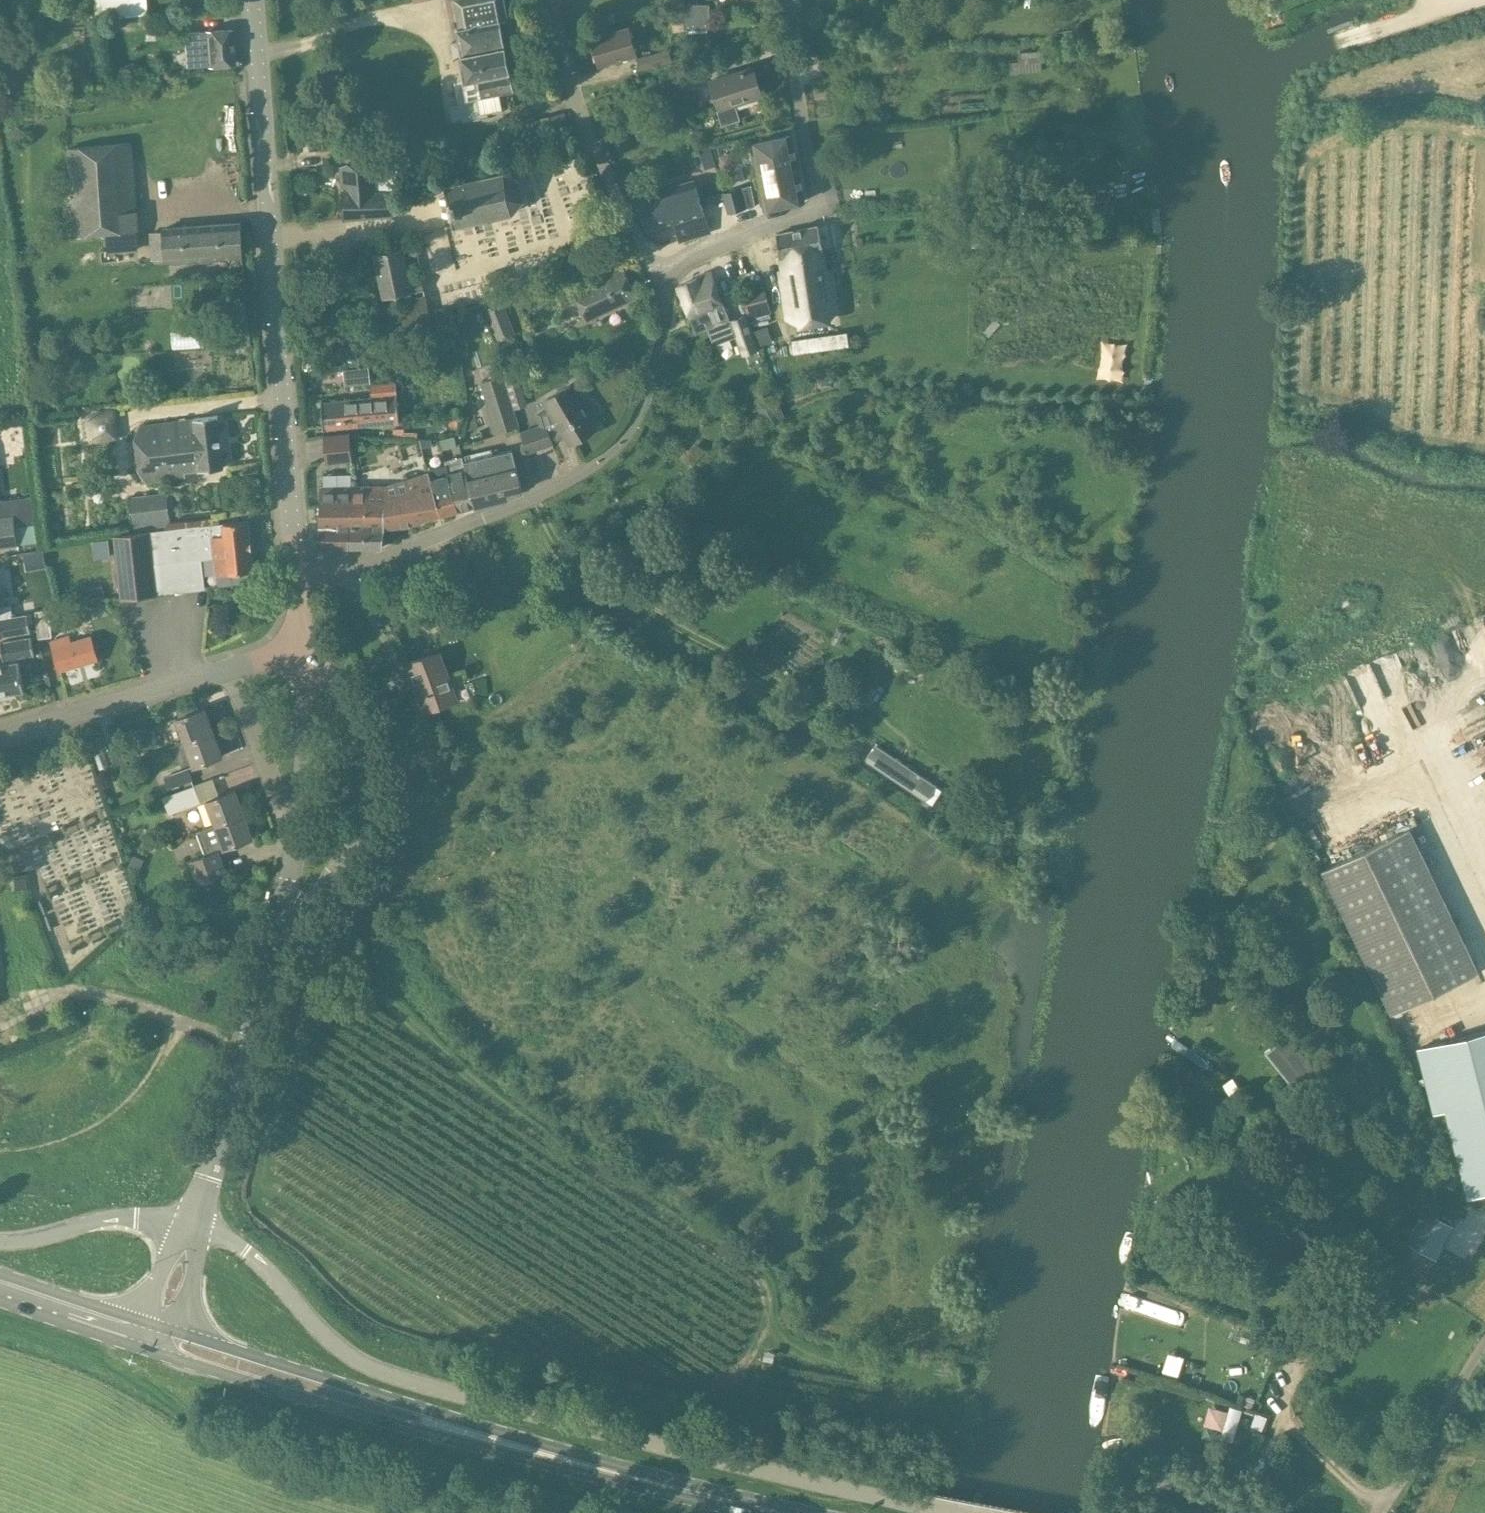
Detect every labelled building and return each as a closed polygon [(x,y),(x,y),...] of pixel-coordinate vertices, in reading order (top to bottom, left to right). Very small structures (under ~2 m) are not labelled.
[(145,0),(95,0),(95,3),(93,3),(95,21),(146,15),(145,0)] [(461,28),(458,29),(463,54),(462,54),(467,80),(469,79),(470,82),(465,83),(468,100),(514,91),(500,21),(508,19),(505,0),(455,0),(461,28)] [(710,30),(709,4),(685,5),(685,30),(710,30)] [(629,28),(593,38),(601,64),(636,54),(629,28)] [(231,31),(209,33),(184,34),(186,65),(233,62),(231,31)] [(669,49),(637,58),(640,71),(673,62),(669,49)] [(1043,71),(1041,51),(1019,52),(1019,61),(1010,62),(1010,73),(1043,71)] [(717,109),(721,123),(739,118),(734,104),(763,95),(754,67),(712,81),(721,108),(717,109)] [(691,122),(684,99),(668,104),(674,127),(691,122)] [(752,143),(766,210),(806,202),(793,135),(752,143)] [(67,147),(74,234),(80,234),(139,229),(137,211),(138,211),(132,142),(67,147)] [(699,150),(705,169),(716,166),(710,147),(699,150)] [(377,166),(343,166),(344,217),(393,216),(393,170),(377,170),(377,166)] [(505,174),(445,188),(454,226),(512,213),(523,200),(519,181),(505,174)] [(695,180),(639,197),(649,231),(675,223),(680,240),(711,231),(695,180)] [(747,209),(742,189),(725,193),(730,213),(747,209)] [(241,223),(165,228),(165,232),(149,233),(151,260),(167,259),(243,254),(241,223)] [(789,319),(835,310),(825,251),(824,251),(819,226),(776,234),(780,256),(778,257),(789,319)] [(410,279),(403,248),(376,254),(384,297),(412,292),(412,293),(424,290),(422,277),(410,279)] [(589,319),(637,296),(624,268),(576,290),(589,319)] [(730,321),(724,304),(711,272),(679,285),(692,317),(690,318),(696,334),(708,329),(714,345),(735,338),(742,356),(760,350),(749,320),(748,320),(746,315),(730,321)] [(764,290),(740,298),(746,315),(748,320),(749,320),(772,313),(764,290)] [(431,319),(426,295),(410,298),(410,299),(400,301),(404,324),(431,319)] [(510,324),(502,304),(485,311),(494,331),(510,324)] [(450,329),(450,308),(430,309),(431,321),(427,321),(427,330),(435,330),(435,339),(447,338),(447,329),(450,329)] [(847,331),(792,339),(794,353),(849,344),(847,331)] [(359,346),(341,347),(343,363),(361,362),(359,346)] [(501,367),(503,374),(504,374),(515,409),(528,405),(515,363),(501,367)] [(486,407),(494,434),(520,426),(514,409),(515,409),(504,374),(503,374),(480,382),(488,407),(486,407)] [(372,397),(397,395),(396,381),(371,383),(372,397)] [(553,439),(566,434),(571,444),(578,440),(581,445),(592,439),(589,433),(597,429),(582,403),(585,401),(574,383),(545,400),(549,406),(537,412),(541,424),(520,431),(528,453),(555,444),(553,439)] [(398,395),(323,403),(325,428),(400,421),(398,395)] [(89,414),(92,441),(118,438),(115,411),(89,414)] [(218,417),(196,419),(194,419),(194,418),(139,425),(134,440),(138,469),(147,482),(186,478),(186,472),(202,471),(201,469),(224,466),(218,417)] [(323,434),(327,463),(353,460),(350,431),(323,434)] [(443,450),(457,446),(455,437),(441,440),(443,450)] [(420,438),(423,447),(432,444),(431,439),(420,438)] [(523,490),(517,467),(513,449),(464,461),(462,461),(474,506),(508,498),(509,498),(508,494),(523,490)] [(447,465),(458,510),(474,506),(462,461),(464,461),(462,456),(445,460),(447,465)] [(447,465),(428,471),(428,472),(439,514),(458,510),(447,465)] [(383,546),(384,528),(404,525),(439,514),(428,472),(387,486),(387,487),(350,487),(347,546),(383,546)] [(347,546),(350,487),(321,487),(320,525),(319,545),(347,546)] [(167,492),(131,497),(135,531),(172,526),(167,492)] [(17,544),(38,542),(32,496),(0,500),(0,546),(17,544)] [(206,584),(203,559),(215,558),(217,575),(255,570),(249,519),(223,522),(201,525),(152,531),(113,535),(114,536),(99,541),(101,548),(115,544),(120,599),(157,595),(157,589),(206,584)] [(31,631),(28,614),(13,616),(11,605),(0,606),(0,636),(31,631)] [(36,610),(39,638),(53,636),(50,609),(36,610)] [(0,642),(3,658),(7,658),(8,663),(0,664),(0,698),(12,696),(11,690),(24,688),(20,661),(18,661),(17,656),(35,653),(32,636),(0,642)] [(70,636),(52,641),(61,670),(98,659),(92,636),(72,642),(70,636)] [(440,652),(408,663),(425,711),(457,700),(440,652)] [(186,742),(215,732),(206,707),(177,718),(186,742)] [(215,732),(186,742),(195,766),(223,756),(215,732)] [(865,760),(932,807),(944,789),(877,742),(865,760)] [(188,768),(163,777),(168,789),(193,780),(188,768)] [(194,785),(163,797),(169,814),(200,803),(194,785)] [(207,800),(216,824),(245,813),(236,789),(207,800)] [(219,850),(225,848),(253,837),(245,813),(216,824),(197,831),(205,854),(189,861),(197,884),(229,873),(219,850)] [(1480,972),(1410,828),(1322,870),(1391,1015),(1480,972)] [(1418,1049),(1434,1110),(1435,1114),(1445,1111),(1467,1198),(1484,1194),(1484,1031),(1418,1049)] [(1275,1049),(1267,1056),(1293,1089),(1313,1073),(1300,1057),(1287,1040),(1275,1049)] [(1425,1208),(1406,1241),(1436,1259),(1444,1246),(1442,1244),(1454,1225),(1425,1208)] [(1162,1371),(1178,1374),(1182,1355),(1167,1352),(1162,1371)] [(1220,1437),(1239,1440),(1244,1409),(1225,1406),(1220,1437)] [(1253,1412),(1249,1424),(1261,1428),(1265,1416),(1253,1412)]
